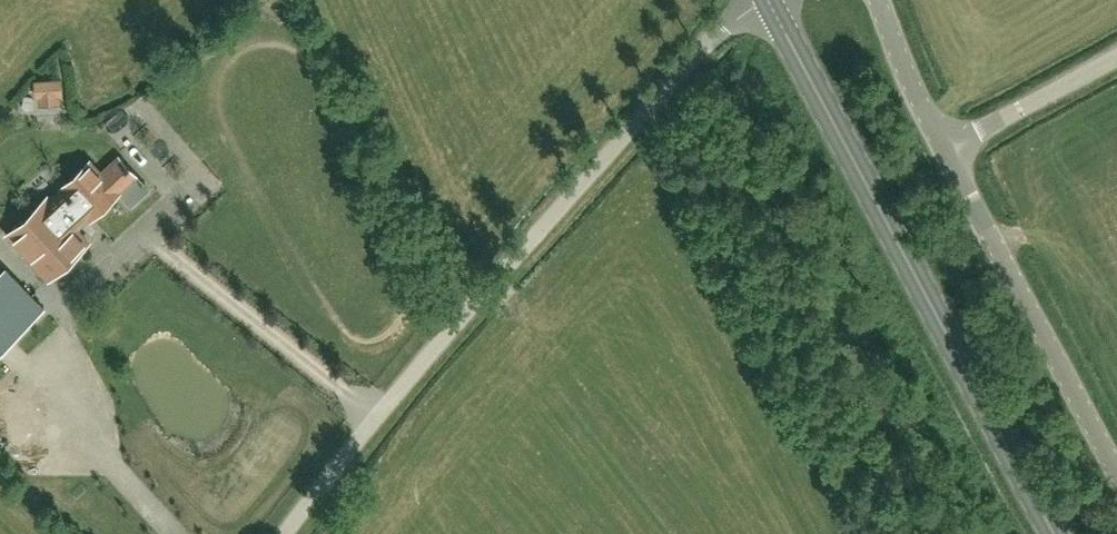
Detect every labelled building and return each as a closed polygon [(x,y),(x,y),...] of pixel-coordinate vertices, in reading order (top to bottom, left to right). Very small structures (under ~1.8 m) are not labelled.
[(66,104),(65,79),(38,80),(39,105),(66,104)] [(119,191),(118,190),(136,174),(119,156),(102,173),(89,160),(47,200),(49,201),(10,238),(53,282),(93,244),(70,220),(83,209),(91,218),(119,191)] [(44,308),(6,269),(0,275),(0,351),(44,308)] [(114,300),(128,288),(121,279),(106,291),(114,300)]
